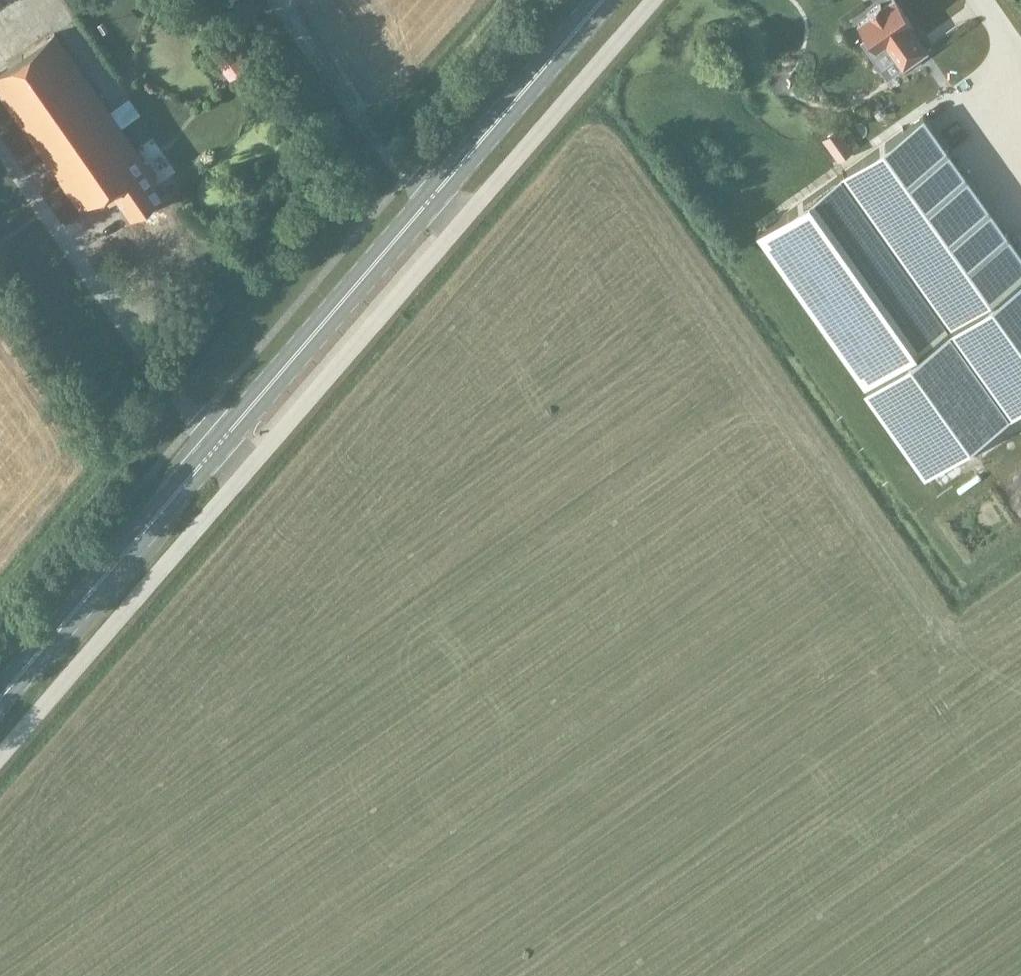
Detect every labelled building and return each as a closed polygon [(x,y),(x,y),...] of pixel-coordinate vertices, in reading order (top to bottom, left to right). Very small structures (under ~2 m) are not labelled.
[(909,27),(912,25),(895,0),(892,0),(882,7),(880,4),(867,13),(869,16),(857,24),(867,37),(862,40),(875,58),(888,49),(902,69),(926,51),(909,27)] [(158,177),(56,31),(0,71),(0,90),(83,207),(111,187),(132,217),(163,196),(152,181),(158,177)] [(231,39),(211,55),(230,80),(250,64),(231,39)] [(984,97),(982,111),(992,113),(995,98),(984,97)] [(1020,275),(1020,253),(923,115),(759,231),(867,384),(914,351),(920,360),(938,347),(932,338),(1020,275)] [(838,129),(823,139),(837,160),(852,149),(838,129)] [(914,351),(867,384),(927,468),(1020,402),(1020,275),(932,338),(938,347),(920,360),(914,351)]
